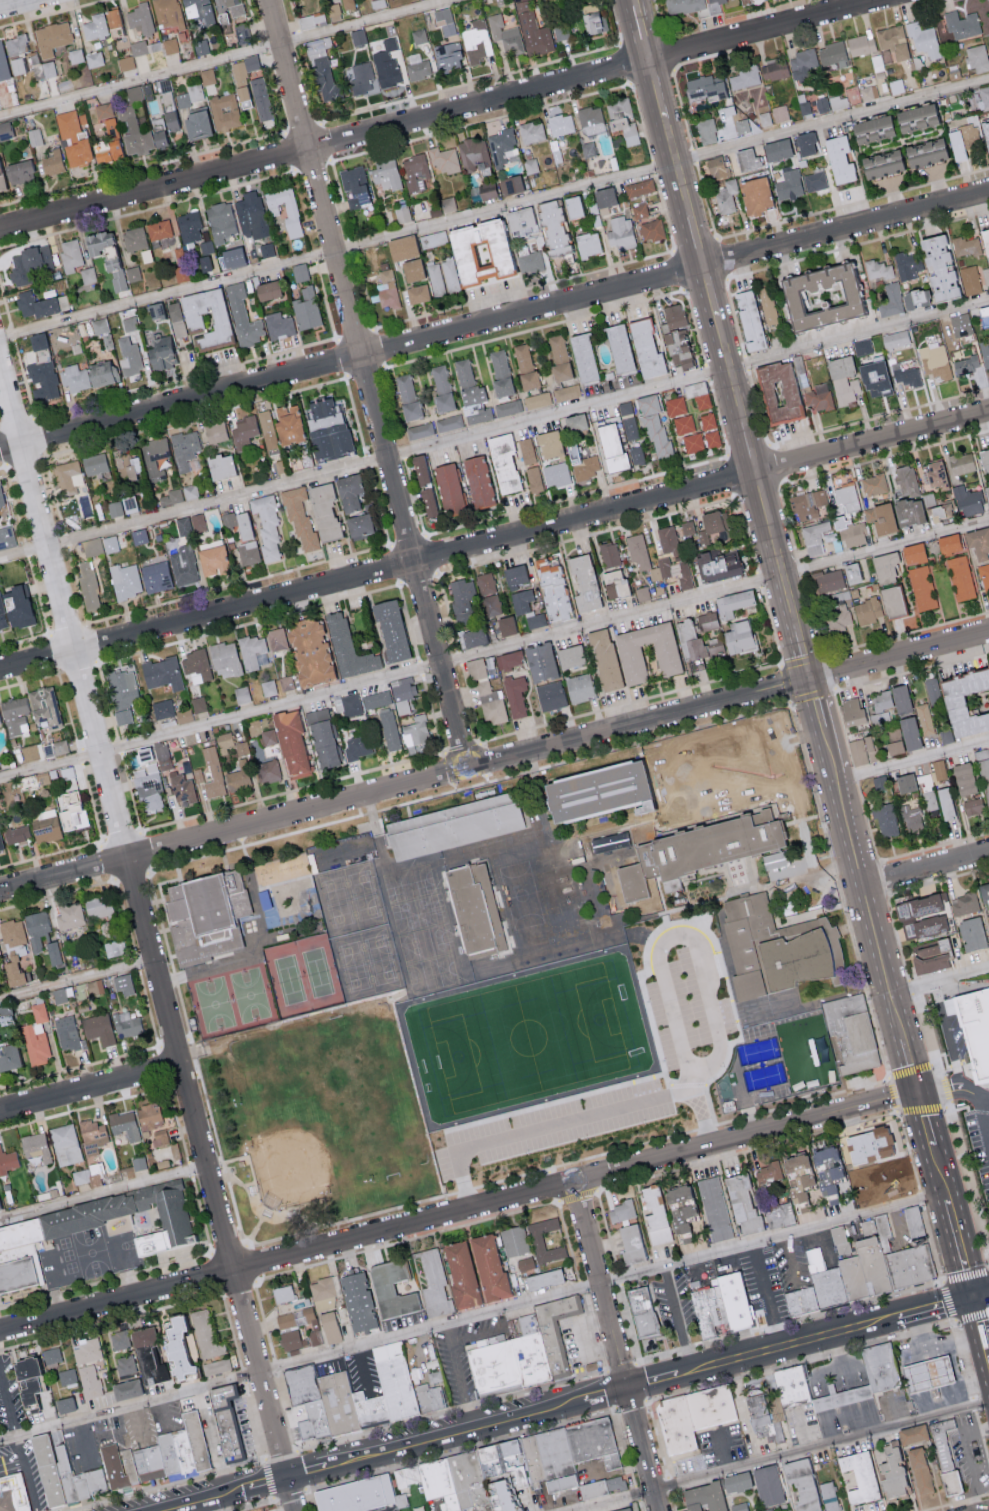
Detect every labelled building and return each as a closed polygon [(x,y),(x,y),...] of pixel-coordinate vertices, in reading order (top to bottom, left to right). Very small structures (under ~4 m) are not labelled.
[(177,0),(151,0),(159,35),(171,32),(171,30),(183,27),(177,0)] [(198,16),(201,25),(214,21),(209,0),(180,0),(185,19),(198,16)] [(216,14),(223,12),(224,20),(243,15),(240,0),(213,0),(216,14)] [(353,0),(341,0),(343,11),(355,8),(353,0)] [(538,28),(531,0),(514,0),(527,56),(555,49),(549,25),(538,28)] [(705,0),(664,0),(668,17),(707,6),(705,0)] [(722,12),(720,1),(723,0),(708,0),(710,14),(722,12)] [(605,20),(599,21),(595,2),(577,7),(583,35),(607,30),(605,20)] [(330,22),(341,19),(337,3),(326,5),(330,22)] [(124,8),(127,28),(137,27),(138,36),(152,34),(148,5),(124,8)] [(458,33),(450,6),(432,11),(436,26),(440,25),(443,37),(458,33)] [(109,37),(122,34),(115,7),(102,11),(109,37)] [(977,13),(958,17),(956,10),(944,12),(947,31),(952,31),(953,39),(981,34),(977,13)] [(301,30),(326,23),(323,11),(298,18),(301,30)] [(84,40),(106,36),(103,12),(90,14),(91,21),(81,23),(84,40)] [(488,16),(494,41),(501,40),(505,54),(525,50),(518,25),(504,28),(500,13),(488,16)] [(473,28),(461,31),(470,66),(482,63),(481,57),(494,54),(485,19),(472,22),(473,28)] [(72,42),(67,20),(33,29),(41,59),(53,56),(51,47),(72,42)] [(914,52),(925,49),(929,60),(941,56),(932,26),(920,30),(917,20),(905,23),(914,52)] [(556,40),(571,37),(568,22),(553,25),(556,40)] [(878,49),(892,47),(893,61),(908,59),(903,25),(876,29),(878,49)] [(247,27),(235,27),(236,40),(248,40),(247,27)] [(367,42),(364,27),(349,31),(353,46),(367,42)] [(413,44),(427,41),(424,28),(411,31),(413,44)] [(5,39),(14,75),(26,72),(22,55),(29,53),(24,34),(5,39)] [(877,52),(875,37),(866,38),(865,34),(846,37),(849,55),(877,52)] [(399,83),(392,50),(397,49),(394,36),(376,41),(378,51),(371,53),(379,87),(399,83)] [(178,51),(175,37),(162,40),(165,54),(178,51)] [(1,38),(0,39),(0,80),(11,77),(1,38)] [(196,55),(209,53),(206,38),(193,41),(196,55)] [(316,102),(342,98),(339,82),(332,83),(324,38),(306,41),(316,102)] [(129,42),(131,56),(147,53),(145,40),(129,42)] [(838,67),(849,64),(842,40),(815,48),(821,66),(837,62),(838,67)] [(146,44),(148,52),(163,48),(162,41),(146,44)] [(435,69),(462,68),(461,43),(435,44),(435,69)] [(966,66),(973,66),(974,72),(988,71),(985,44),(964,47),(966,66)] [(71,64),(84,61),(81,48),(68,51),(71,64)] [(787,55),(794,84),(812,79),(809,69),(818,66),(814,48),(787,55)] [(89,68),(104,64),(100,50),(85,54),(89,68)] [(120,71),(135,68),(132,55),(117,59),(120,71)] [(229,62),(236,101),(249,99),(243,72),(259,69),(257,56),(229,62)] [(785,58),(758,66),(763,82),(790,74),(785,58)] [(432,74),(428,59),(405,65),(409,81),(432,74)] [(56,75),(53,60),(41,63),(44,78),(56,75)] [(355,94),(376,89),(369,60),(348,66),(355,94)] [(737,68),(738,74),(728,77),(731,89),(760,82),(755,63),(737,68)] [(202,85),(215,82),(212,68),(200,70),(202,85)] [(862,101),(879,97),(874,74),(857,78),(862,101)] [(249,79),(258,121),(273,118),(263,76),(249,79)] [(685,80),(689,102),(724,96),(722,80),(712,82),(711,76),(685,80)] [(204,100),(200,82),(186,86),(187,91),(176,94),(179,106),(204,100)] [(125,87),(128,102),(143,99),(140,84),(125,87)] [(983,108),(988,106),(988,85),(977,88),(983,108)] [(209,97),(214,131),(241,126),(235,93),(209,97)] [(848,107),(846,95),(829,97),(831,109),(848,107)] [(814,99),(818,113),(829,110),(825,96),(814,99)] [(639,143),(634,118),(632,118),(627,97),(604,103),(610,131),(622,129),(626,146),(639,143)] [(801,115),(812,112),(809,100),(798,103),(801,115)] [(106,142),(89,144),(90,152),(109,149),(110,158),(120,157),(115,117),(113,117),(111,102),(95,104),(96,119),(103,118),(106,142)] [(891,113),(897,134),(935,123),(929,102),(891,113)] [(576,111),(581,129),(604,123),(599,104),(576,111)] [(789,120),(786,104),(772,107),(774,122),(789,120)] [(126,155),(167,148),(164,129),(138,134),(133,105),(116,108),(118,122),(126,120),(128,134),(122,135),(126,155)] [(166,132),(179,130),(175,109),(162,112),(166,132)] [(55,114),(60,140),(63,140),(69,167),(90,163),(83,124),(87,123),(85,113),(76,115),(75,110),(55,114)] [(181,116),(187,141),(211,135),(205,111),(181,116)] [(760,126),(772,123),(769,111),(758,113),(760,126)] [(571,112),(547,117),(551,136),(575,131),(571,112)] [(891,135),(886,114),(848,124),(853,144),(891,135)] [(700,145),(717,142),(713,118),(696,121),(700,145)] [(979,120),(985,150),(988,150),(988,118),(979,120)] [(13,136),(8,120),(0,122),(0,140),(13,136)] [(542,121),(519,124),(521,143),(545,140),(542,121)] [(251,124),(247,124),(247,133),(259,132),(259,123),(251,123),(251,124)] [(961,126),(964,149),(980,147),(976,124),(961,126)] [(26,130),(31,146),(42,143),(38,127),(26,130)] [(487,136),(492,167),(506,165),(505,156),(517,154),(512,127),(499,129),(500,133),(487,136)] [(966,158),(958,128),(945,131),(953,162),(966,158)] [(799,157),(817,152),(810,131),(793,136),(799,157)] [(833,184),(855,180),(851,162),(846,163),(843,152),(848,152),(844,134),(823,139),(833,184)] [(907,169),(945,158),(939,137),(901,148),(907,169)] [(471,141),(471,139),(457,141),(462,172),(483,169),(481,161),(488,160),(485,139),(471,141)] [(762,143),(765,161),(791,157),(788,139),(762,143)] [(583,157),(595,155),(592,141),(580,144),(583,157)] [(63,172),(59,146),(51,147),(52,155),(41,157),(44,175),(63,172)] [(434,176),(460,170),(454,147),(438,151),(437,146),(427,148),(434,176)] [(759,155),(752,157),(750,148),(734,151),(738,171),(761,166),(759,155)] [(94,164),(110,160),(107,150),(92,153),(94,164)] [(858,156),(861,178),(900,173),(897,151),(858,156)] [(409,192),(424,188),(422,180),(430,177),(424,153),(401,159),(409,192)] [(706,158),(711,180),(730,176),(728,165),(723,166),(720,155),(706,158)] [(401,188),(393,156),(371,161),(373,169),(369,170),(372,184),(379,182),(381,189),(390,187),(391,190),(401,188)] [(522,160),(526,174),(538,171),(535,157),(522,160)] [(3,164),(6,182),(35,178),(32,160),(3,164)] [(338,170),(343,191),(349,190),(350,198),(347,198),(349,209),(369,205),(361,165),(338,170)] [(777,201),(803,196),(798,166),(781,169),(783,181),(774,182),(777,201)] [(802,175),(806,192),(827,187),(824,170),(802,175)] [(502,196),(522,191),(518,174),(498,179),(502,196)] [(771,208),(765,176),(738,182),(745,217),(764,213),(763,210),(771,208)] [(626,197),(654,190),(652,178),(624,185),(626,197)] [(713,189),(719,215),(736,211),(732,194),(739,192),(735,178),(724,180),(725,186),(713,189)] [(476,186),(481,201),(501,195),(497,180),(476,186)] [(607,213),(605,206),(615,204),(611,186),(592,190),(597,215),(607,213)] [(302,236),(292,187),(264,193),(269,216),(279,214),(277,204),(284,203),(287,218),(284,219),(288,239),(302,236)] [(268,234),(258,188),(241,192),(242,199),(234,201),(242,240),(268,234)] [(562,198),(565,219),(580,217),(577,195),(562,198)] [(440,198),(441,211),(454,211),(454,197),(440,198)] [(536,203),(540,225),(542,225),(548,256),(567,252),(561,220),(560,221),(555,199),(536,203)] [(227,201),(204,207),(214,245),(224,243),(223,237),(236,233),(227,201)] [(631,205),(634,219),(648,216),(646,202),(631,205)] [(395,207),(397,223),(410,221),(408,205),(395,207)] [(537,226),(532,206),(504,212),(508,232),(537,226)] [(182,243),(200,239),(198,228),(202,227),(198,210),(175,215),(182,243)] [(635,247),(630,215),(609,219),(611,230),(605,231),(608,246),(616,245),(617,249),(635,247)] [(146,224),(149,241),(171,237),(168,219),(146,224)] [(448,243),(458,286),(511,275),(498,219),(418,236),(421,249),(448,243)] [(640,242),(664,237),(660,219),(637,223),(640,242)] [(122,229),(125,251),(146,248),(143,227),(122,229)] [(980,229),(988,285),(988,228),(980,229)] [(108,230),(81,237),(86,257),(99,254),(97,247),(111,244),(108,230)] [(579,258),(601,253),(597,231),(574,236),(579,258)] [(391,262),(417,255),(412,234),(385,241),(391,262)] [(932,303),(958,298),(948,250),(946,251),(942,234),(916,239),(919,251),(894,256),(899,281),(918,277),(917,271),(925,269),(932,303)] [(981,253),(979,237),(962,239),(961,236),(952,237),(954,257),(981,253)] [(59,242),(65,274),(75,272),(74,266),(82,264),(77,238),(59,242)] [(214,252),(212,240),(194,244),(193,242),(184,244),(185,250),(191,248),(196,273),(212,269),(209,253),(214,252)] [(261,257),(274,255),(272,242),(259,244),(261,257)] [(34,281),(31,270),(53,265),(48,244),(8,254),(16,286),(34,281)] [(247,264),(244,251),(227,255),(230,268),(247,264)] [(104,272),(109,271),(114,292),(127,289),(119,256),(101,260),(104,272)] [(423,278),(418,258),(399,263),(404,283),(423,278)] [(868,281),(895,276),(892,262),(875,265),(874,259),(864,260),(868,281)] [(398,306),(392,261),(383,262),(384,272),(368,274),(372,302),(379,301),(380,309),(398,306)] [(432,296),(445,294),(438,261),(426,263),(432,296)] [(295,282),(309,279),(305,262),(291,265),(295,282)] [(780,278),(791,331),(861,316),(850,263),(780,278)] [(964,295),(980,292),(976,265),(959,267),(964,295)] [(125,268),(128,282),(141,279),(138,266),(125,268)] [(83,284),(95,283),(94,267),(81,268),(83,284)] [(881,317),(912,308),(931,302),(926,287),(901,294),(897,280),(884,284),(889,301),(878,304),(881,317)] [(224,285),(239,347),(261,342),(260,336),(266,334),(262,318),(248,321),(242,298),(247,297),(243,281),(224,285)] [(254,284),(256,300),(280,297),(277,281),(254,284)] [(299,330),(323,323),(311,284),(300,287),(302,297),(291,301),(299,330)] [(429,301),(427,284),(407,287),(409,303),(429,301)] [(779,323),(770,286),(757,290),(766,326),(779,323)] [(165,304),(173,338),(193,333),(198,351),(232,342),(219,287),(176,297),(177,302),(165,304)] [(60,311),(57,296),(35,300),(33,289),(16,292),(21,317),(33,314),(34,317),(60,311)] [(752,289),(733,293),(745,352),(764,348),(752,289)] [(868,297),(858,298),(860,315),(869,314),(868,297)] [(164,318),(163,303),(146,304),(148,319),(164,318)] [(978,308),(981,325),(988,324),(988,306),(978,308)] [(663,313),(667,329),(685,325),(682,309),(663,313)] [(270,341),(298,334),(293,315),(282,318),(280,313),(264,317),(270,341)] [(939,321),(942,339),(972,334),(968,313),(947,316),(948,319),(939,321)] [(138,329),(135,316),(121,319),(124,332),(138,329)] [(91,320),(94,334),(108,332),(105,317),(91,320)] [(664,374),(661,352),(654,353),(648,319),(629,322),(638,378),(664,374)] [(615,374),(634,370),(622,323),(603,328),(615,374)] [(682,328),(667,332),(665,325),(660,326),(671,367),(679,365),(680,370),(692,367),(682,328)] [(884,351),(909,342),(905,329),(880,337),(884,351)] [(46,347),(42,331),(27,335),(30,351),(46,347)] [(597,379),(587,332),(568,337),(578,383),(597,379)] [(553,382),(572,378),(562,333),(547,336),(554,365),(549,367),(553,382)] [(145,349),(150,371),(177,365),(170,334),(151,339),(153,347),(145,349)] [(122,375),(142,372),(137,342),(129,343),(128,336),(117,337),(121,359),(119,359),(122,375)] [(870,338),(852,341),(855,356),(873,353),(870,338)] [(987,345),(986,341),(978,342),(985,369),(988,367),(988,345),(987,345)] [(513,345),(521,390),(537,387),(530,343),(513,345)] [(951,378),(943,343),(918,349),(924,377),(939,373),(940,381),(951,378)] [(48,360),(46,348),(26,352),(27,355),(28,355),(30,363),(48,360)] [(514,393),(502,349),(487,353),(495,381),(490,382),(495,398),(514,393)] [(952,361),(955,375),(980,369),(977,355),(952,361)] [(835,406),(855,402),(854,393),(860,392),(857,377),(854,378),(850,356),(826,360),(835,406)] [(453,361),(464,413),(435,419),(438,432),(465,426),(465,425),(494,419),(491,406),(483,408),(481,402),(487,400),(484,386),(475,388),(469,358),(453,361)] [(60,397),(53,360),(27,365),(31,386),(34,402),(60,397)] [(789,360),(754,368),(767,425),(802,418),(789,360)] [(66,392),(119,381),(115,361),(78,368),(77,363),(61,366),(66,392)] [(863,397),(887,394),(883,361),(859,364),(863,397)] [(900,370),(898,362),(890,364),(894,382),(902,381),(903,388),(922,384),(917,366),(900,370)] [(429,367),(436,395),(431,396),(436,414),(455,408),(444,363),(429,367)] [(421,417),(410,373),(393,377),(404,421),(421,417)] [(707,394),(705,381),(684,385),(686,397),(707,394)] [(816,412),(834,407),(827,381),(813,385),(814,390),(804,392),(807,405),(814,404),(816,412)] [(555,402),(581,396),(578,383),(552,390),(555,402)] [(551,405),(549,392),(523,396),(525,408),(551,405)] [(697,410),(711,407),(708,393),(694,396),(697,410)] [(637,397),(642,426),(646,425),(649,441),(653,441),(656,458),(669,455),(659,394),(637,397)] [(668,417),(687,412),(683,396),(664,400),(668,417)] [(311,453),(298,455),(300,465),(350,456),(341,404),(332,405),(330,397),(302,402),(311,453)] [(522,410),(519,398),(494,405),(497,417),(522,410)] [(638,438),(632,400),(619,402),(625,440),(638,438)] [(302,441),(296,405),(271,409),(257,412),(264,451),(278,449),(277,445),(302,441)] [(700,416),(704,431),(717,427),(713,412),(700,416)] [(587,436),(583,413),(564,417),(568,440),(587,436)] [(236,448),(250,445),(248,436),(260,434),(256,414),(230,420),(236,448)] [(676,435),(695,431),(692,414),(673,418),(676,435)] [(208,444),(228,439),(223,420),(203,425),(208,444)] [(408,439),(434,434),(432,422),(406,427),(408,439)] [(606,473),(629,468),(625,452),(621,453),(614,422),(595,427),(606,473)] [(187,460),(196,458),(194,451),(201,450),(196,429),(171,435),(180,473),(190,471),(187,460)] [(720,445),(718,430),(705,432),(707,447),(720,445)] [(536,433),(539,459),(561,456),(558,431),(536,433)] [(682,436),(686,453),(705,449),(700,432),(682,436)] [(485,439),(498,495),(519,490),(510,454),(514,453),(509,433),(485,439)] [(172,465),(167,437),(142,441),(149,482),(166,479),(164,466),(172,465)] [(522,465),(535,462),(531,437),(517,440),(522,465)] [(629,448),(633,465),(645,462),(641,445),(629,448)] [(988,506),(988,449),(975,452),(988,506)] [(576,480),(602,473),(596,454),(582,458),(579,450),(568,453),(576,480)] [(85,475),(108,472),(106,453),(83,456),(85,475)] [(136,480),(135,473),(140,472),(139,459),(133,460),(132,453),(117,455),(121,482),(136,480)] [(947,458),(951,476),(975,470),(970,453),(947,458)] [(210,480),(234,476),(231,454),(206,458),(210,480)] [(415,486),(428,484),(424,454),(411,456),(415,486)] [(494,505),(484,455),(462,460),(472,509),(494,505)] [(76,486),(85,483),(78,459),(53,466),(62,497),(78,492),(76,486)] [(948,488),(943,459),(921,463),(925,489),(937,487),(937,490),(948,488)] [(570,483),(567,462),(543,466),(547,487),(570,483)] [(433,467),(441,517),(463,513),(454,463),(433,467)] [(531,494),(545,490),(538,465),(524,469),(531,494)] [(900,497),(917,494),(913,465),(893,469),(896,486),(899,486),(900,497)] [(343,514),(359,509),(354,494),(363,492),(357,473),(332,480),(343,514)] [(865,497),(888,491),(883,473),(860,479),(865,497)] [(340,538),(329,483),(308,487),(319,542),(340,538)] [(199,496),(195,484),(182,487),(185,500),(199,496)] [(984,511),(979,489),(966,493),(963,484),(951,487),(959,518),(984,511)] [(836,504),(844,503),(846,513),(859,510),(854,485),(833,488),(836,504)] [(319,548),(315,530),(310,531),(303,500),(307,499),(304,486),(280,491),(287,522),(294,521),(301,553),(319,548)] [(426,518),(438,514),(430,486),(418,490),(426,518)] [(159,496),(161,506),(183,501),(180,488),(167,491),(167,494),(159,496)] [(827,504),(825,489),(788,496),(791,513),(797,512),(799,522),(818,518),(816,506),(827,504)] [(78,497),(83,517),(94,514),(88,494),(78,497)] [(248,499),(251,513),(256,512),(265,563),(283,559),(271,495),(248,499)] [(137,513),(135,497),(108,500),(110,516),(137,513)] [(922,524),(920,498),(893,501),(895,527),(922,524)] [(104,518),(102,502),(95,503),(98,520),(104,518)] [(867,524),(871,523),(875,538),(896,532),(887,502),(863,510),(867,524)] [(953,506),(937,502),(935,515),(951,518),(953,506)] [(223,528),(236,524),(240,540),(252,538),(245,510),(220,516),(223,528)] [(707,534),(730,527),(725,511),(717,513),(716,510),(699,516),(703,529),(696,531),(700,545),(710,542),(707,534)] [(205,530),(202,513),(190,515),(193,533),(205,530)] [(343,519),(348,539),(372,533),(367,513),(343,519)] [(868,543),(863,520),(847,524),(845,515),(835,518),(842,549),(868,543)] [(179,536),(192,532),(188,516),(174,519),(179,536)] [(680,523),(683,536),(696,533),(692,520),(680,523)] [(809,557),(824,553),(819,532),(831,529),(829,520),(801,528),(809,557)] [(662,553),(671,551),(674,562),(683,560),(673,524),(656,529),(662,553)] [(225,528),(227,537),(238,536),(237,526),(225,528)] [(16,546),(13,527),(0,529),(0,549),(16,546)] [(962,549),(973,547),(976,562),(987,560),(986,552),(988,551),(988,527),(959,533),(962,549)] [(130,532),(133,545),(148,541),(145,528),(130,532)] [(842,547),(837,531),(821,536),(826,551),(842,547)] [(630,562),(636,560),(639,571),(651,567),(641,533),(624,537),(630,562)] [(940,557),(960,551),(955,533),(935,538),(940,557)] [(106,553),(119,550),(115,535),(102,538),(106,553)] [(103,554),(101,538),(83,540),(85,556),(103,554)] [(237,543),(240,565),(259,563),(257,541),(237,543)] [(616,542),(599,544),(602,568),(619,565),(616,542)] [(904,566),(926,561),(921,542),(900,547),(904,566)] [(178,546),(179,552),(168,554),(175,586),(199,581),(191,543),(178,546)] [(215,575),(229,572),(225,544),(197,549),(202,577),(215,575)] [(740,577),(739,553),(716,554),(716,550),(697,551),(699,580),(740,577)] [(870,557),(877,585),(896,581),(892,565),(900,563),(897,551),(870,557)] [(568,558),(577,594),(572,596),(576,613),(600,607),(587,553),(568,558)] [(947,559),(955,601),(975,597),(966,555),(947,559)] [(671,577),(669,556),(657,558),(658,567),(652,568),(653,579),(671,577)] [(545,622),(569,618),(560,564),(547,566),(546,557),(535,559),(545,622)] [(102,609),(92,559),(77,562),(87,612),(102,609)] [(145,594),(172,589),(167,561),(140,566),(145,594)] [(693,588),(690,561),(678,562),(681,589),(693,588)] [(847,585),(863,581),(859,562),(843,565),(847,585)] [(108,566),(116,600),(142,594),(135,563),(120,567),(119,564),(108,566)] [(977,566),(984,593),(988,592),(988,563),(977,566)] [(527,582),(522,564),(502,569),(507,591),(517,588),(517,584),(527,582)] [(915,610),(935,608),(931,565),(911,567),(915,610)] [(813,575),(818,594),(846,586),(841,567),(813,575)] [(604,599),(628,596),(626,578),(620,578),(619,570),(601,572),(604,599)] [(476,576),(480,595),(497,592),(492,572),(476,576)] [(448,583),(458,623),(479,618),(470,578),(448,583)] [(31,624),(23,584),(8,587),(8,589),(0,590),(0,630),(31,624)] [(905,614),(898,585),(879,590),(886,619),(905,614)] [(650,598),(647,586),(635,589),(638,601),(650,598)] [(510,594),(515,616),(531,612),(528,602),(534,600),(531,589),(510,594)] [(719,620),(733,618),(731,609),(754,605),(751,591),(715,597),(719,620)] [(503,613),(497,593),(479,598),(485,618),(503,613)] [(882,619),(879,598),(854,602),(857,624),(882,619)] [(372,604),(385,663),(409,658),(396,599),(372,604)] [(854,624),(846,601),(823,609),(831,632),(854,624)] [(382,668),(378,652),(353,657),(343,611),(324,615),(339,678),(382,668)] [(715,612),(698,614),(700,632),(717,629),(715,612)] [(525,617),(528,629),(545,625),(542,613),(525,617)] [(513,615),(495,619),(499,637),(517,633),(513,615)] [(673,623),(683,662),(706,656),(701,636),(694,638),(689,618),(673,623)] [(297,686),(337,680),(331,641),(324,642),(321,624),(315,625),(314,619),(288,622),(297,686)] [(752,651),(748,620),(729,623),(730,631),(722,632),(725,654),(752,651)] [(639,645),(652,643),(659,677),(680,673),(670,622),(614,634),(624,686),(647,682),(639,645)] [(270,651),(287,647),(282,627),(265,631),(270,651)] [(461,631),(463,648),(487,644),(485,627),(461,631)] [(588,632),(601,692),(621,688),(608,628),(588,632)] [(237,640),(244,672),(258,669),(255,655),(267,652),(263,634),(237,640)] [(722,650),(719,636),(705,640),(708,653),(722,650)] [(235,641),(208,645),(214,678),(240,674),(235,641)] [(531,683),(558,676),(549,642),(522,649),(531,683)] [(555,651),(560,670),(585,663),(579,644),(555,651)] [(185,675),(190,673),(193,684),(212,679),(205,649),(180,655),(185,675)] [(522,665),(519,651),(496,655),(498,670),(522,665)] [(141,664),(147,688),(169,683),(172,692),(184,689),(176,656),(141,664)] [(469,679),(487,677),(485,658),(467,660),(469,679)] [(132,668),(104,675),(116,726),(134,721),(130,704),(140,702),(132,668)] [(937,681),(936,677),(924,680),(929,702),(941,699),(950,737),(988,729),(988,669),(937,681)] [(595,698),(591,673),(566,677),(570,703),(595,698)] [(527,690),(524,674),(503,679),(512,719),(527,715),(521,691),(527,690)] [(390,682),(396,715),(410,712),(407,698),(415,697),(413,685),(412,685),(411,678),(390,682)] [(278,694),(274,679),(260,682),(264,697),(278,694)] [(491,691),(488,680),(476,683),(485,724),(507,720),(501,689),(491,691)] [(567,706),(562,681),(536,686),(540,711),(567,706)] [(874,712),(894,706),(896,715),(911,710),(904,685),(870,695),(874,712)] [(35,722),(47,720),(49,726),(61,723),(52,686),(27,692),(35,722)] [(249,702),(246,686),(233,688),(236,704),(249,702)] [(387,689),(362,697),(366,710),(392,703),(387,689)] [(343,717),(362,714),(360,693),(341,695),(343,717)] [(194,713),(206,710),(203,696),(191,699),(194,713)] [(30,732),(24,697),(0,702),(0,722),(3,722),(6,736),(30,732)] [(175,714),(171,698),(151,703),(155,720),(175,714)] [(864,724),(862,707),(858,708),(857,698),(840,700),(843,726),(864,724)] [(916,705),(921,737),(925,736),(927,748),(936,746),(929,703),(916,705)] [(340,766),(326,708),(305,713),(319,771),(340,766)] [(193,722),(193,709),(176,710),(176,722),(193,722)] [(279,743),(286,779),(309,774),(296,710),(270,714),(273,730),(261,732),(263,746),(279,743)] [(400,749),(395,710),(376,712),(380,742),(386,742),(387,750),(400,749)] [(870,714),(871,725),(890,722),(888,711),(870,714)] [(413,715),(415,723),(401,726),(405,746),(429,741),(424,713),(413,715)] [(921,748),(913,716),(897,720),(905,752),(921,748)] [(252,734),(272,730),(270,717),(249,720),(252,734)] [(901,739),(898,728),(888,730),(890,741),(901,739)] [(233,746),(230,732),(215,735),(219,755),(227,754),(226,747),(233,746)] [(612,812),(553,827),(552,823),(543,788),(551,786),(611,770),(612,770),(672,754),(733,738),(749,733),(756,769),(757,776),(733,782),(673,797),(612,812)] [(373,755),(371,735),(346,738),(348,750),(345,750),(346,759),(373,755)] [(872,752),(870,737),(850,740),(853,765),(868,763),(866,752),(872,752)] [(52,742),(55,756),(69,753),(66,739),(52,742)] [(250,754),(246,740),(234,744),(238,757),(250,754)] [(884,744),(887,756),(904,753),(901,740),(884,744)] [(41,758),(37,743),(21,747),(24,762),(41,758)] [(266,756),(278,753),(276,744),(263,747),(266,756)] [(154,747),(158,771),(171,769),(167,745),(154,747)] [(206,799),(225,795),(215,745),(204,748),(210,781),(203,783),(206,799)] [(161,790),(151,747),(130,752),(143,813),(163,809),(159,791),(161,790)] [(988,757),(988,756),(988,749),(974,751),(975,759),(988,757)] [(987,809),(988,809),(988,758),(976,761),(987,809)] [(254,764),(258,784),(281,778),(276,759),(254,764)] [(921,784),(946,780),(943,759),(931,761),(933,773),(919,775),(921,784)] [(958,797),(976,792),(968,762),(951,766),(958,797)] [(228,791),(250,785),(245,769),(224,774),(228,791)] [(184,779),(183,771),(169,773),(173,805),(196,802),(193,778),(184,779)] [(49,787),(49,773),(20,775),(20,789),(49,787)] [(898,795),(916,790),(911,773),(894,778),(898,795)] [(871,779),(877,797),(891,792),(884,774),(871,779)] [(942,821),(955,818),(947,787),(935,790),(942,821)] [(85,809),(80,810),(76,790),(59,793),(62,812),(59,812),(62,831),(88,826),(85,809)] [(937,809),(933,790),(922,792),(926,811),(937,809)] [(966,817),(984,813),(980,797),(962,802),(966,817)] [(431,865),(397,874),(386,833),(430,822),(491,806),(515,799),(524,832),(526,840),(491,849),(431,865)] [(898,834),(893,803),(873,807),(879,838),(898,834)] [(899,806),(907,834),(923,829),(917,807),(909,809),(908,804),(899,806)] [(40,812),(42,818),(30,822),(35,844),(61,838),(54,808),(40,812)] [(651,906),(626,909),(621,892),(616,876),(638,871),(634,850),(673,841),(717,830),(734,826),(775,816),(778,829),(783,851),(734,863),(686,875),(674,879),(644,888),(646,892),(651,906)] [(31,839),(28,825),(3,830),(6,844),(31,839)] [(282,857),(282,875),(309,875),(309,858),(282,857)] [(166,886),(169,900),(161,902),(178,967),(210,959),(208,955),(243,944),(236,916),(253,912),(240,866),(221,872),(220,869),(177,881),(178,883),(166,886)] [(492,963),(469,968),(467,961),(465,954),(447,893),(443,880),(485,872),(491,893),(492,896),(508,954),(510,960),(492,963)] [(981,879),(987,910),(988,910),(988,877),(981,879)] [(310,910),(306,895),(314,893),(313,886),(274,896),(280,918),(310,910)] [(980,909),(975,890),(949,898),(954,916),(980,909)] [(908,912),(941,909),(940,894),(907,897),(908,912)] [(86,917),(113,913),(111,901),(105,902),(103,895),(83,898),(86,917)] [(55,915),(60,930),(85,923),(79,901),(58,907),(60,914),(55,915)] [(766,901),(776,938),(795,933),(818,928),(828,949),(828,951),(831,979),(796,979),(792,979),(793,988),(766,994),(767,999),(737,1008),(735,1001),(730,981),(735,980),(730,952),(724,912),(734,909),(766,901)] [(53,931),(47,908),(23,915),(33,953),(43,950),(39,935),(53,931)] [(941,913),(932,915),(931,910),(900,919),(907,940),(945,929),(941,913)] [(962,950),(985,946),(980,916),(957,920),(962,950)] [(6,986),(22,983),(17,955),(28,953),(21,918),(0,922),(8,961),(2,962),(6,986)] [(106,957),(126,953),(123,938),(103,942),(106,957)] [(914,974),(948,966),(946,957),(951,956),(947,938),(912,947),(914,955),(910,956),(914,974)] [(61,961),(55,940),(44,943),(50,964),(61,961)] [(121,989),(122,996),(134,993),(129,972),(111,977),(115,991),(121,989)] [(981,989),(988,987),(988,1080),(985,1081),(981,1078),(979,1071),(979,1068),(963,1010),(955,980),(978,975),(981,989)] [(87,995),(103,993),(101,978),(85,981),(87,995)] [(52,989),(53,1002),(65,1001),(64,987),(52,989)] [(47,1020),(43,1002),(30,1004),(33,1022),(21,1025),(29,1066),(50,1061),(42,1021),(47,1020)] [(843,1085),(824,1012),(863,1002),(882,1075),(843,1085)] [(11,1022),(11,1005),(0,1005),(0,1022),(11,1022)] [(114,1014),(119,1037),(143,1032),(139,1016),(130,1018),(129,1011),(114,1014)] [(100,1036),(101,1046),(115,1044),(110,1013),(82,1017),(85,1038),(100,1036)] [(71,1047),(71,1050),(80,1049),(74,1014),(54,1017),(60,1049),(71,1047)] [(18,1068),(17,1045),(0,1045),(0,1069),(18,1068)] [(135,1106),(140,1130),(162,1125),(157,1101),(135,1106)] [(107,1114),(110,1134),(125,1131),(127,1142),(138,1140),(134,1110),(107,1114)] [(108,1141),(103,1123),(95,1125),(92,1117),(76,1122),(84,1147),(108,1141)] [(48,1128),(58,1166),(82,1160),(72,1122),(48,1128)] [(849,1163),(893,1154),(887,1125),(843,1134),(849,1163)] [(168,1143),(165,1129),(150,1132),(154,1146),(168,1143)] [(41,1154),(43,1164),(50,1162),(44,1131),(20,1136),(24,1158),(41,1154)] [(20,1165),(17,1150),(3,1153),(0,1142),(0,1175),(7,1173),(6,1169),(20,1165)] [(840,1176),(834,1145),(810,1150),(819,1195),(833,1192),(830,1178),(840,1176)] [(785,1177),(790,1204),(796,1203),(798,1211),(809,1209),(805,1187),(810,1186),(807,1167),(805,1153),(777,1158),(759,1162),(761,1169),(754,1171),(756,1182),(785,1177)] [(146,1167),(144,1155),(131,1157),(133,1170),(146,1167)] [(885,1190),(903,1187),(901,1175),(896,1176),(893,1162),(880,1164),(885,1190)] [(762,1230),(759,1214),(752,1215),(744,1173),(725,1176),(738,1235),(762,1230)] [(710,1241),(732,1238),(720,1175),(699,1178),(710,1241)] [(183,1242),(181,1235),(191,1233),(180,1178),(157,1182),(169,1245),(183,1242)] [(673,1234),(687,1231),(684,1218),(695,1216),(693,1206),(691,1207),(686,1183),(663,1188),(673,1234)] [(651,1245),(671,1240),(657,1184),(639,1189),(645,1212),(643,1213),(651,1245)] [(855,1205),(869,1203),(866,1184),(852,1187),(855,1205)] [(871,1199),(882,1198),(881,1187),(870,1188),(871,1199)] [(36,1212),(40,1235),(148,1212),(145,1200),(135,1202),(133,1191),(36,1212)] [(607,1206),(611,1222),(636,1217),(632,1200),(607,1206)] [(769,1229),(795,1222),(789,1201),(763,1208),(769,1229)] [(920,1235),(913,1236),(906,1209),(919,1205),(922,1205),(930,1233),(920,1235)] [(892,1238),(895,1251),(920,1246),(933,1243),(936,1255),(942,1276),(937,1278),(937,1281),(920,1285),(897,1290),(888,1255),(878,1217),(889,1214),(896,1238),(892,1238)] [(36,1216),(0,1225),(0,1240),(2,1249),(41,1240),(36,1216)] [(567,1256),(564,1244),(546,1249),(542,1232),(559,1228),(556,1216),(527,1223),(537,1264),(567,1256)] [(874,1220),(893,1290),(850,1301),(831,1230),(844,1226),(848,1242),(850,1242),(852,1249),(856,1248),(855,1242),(865,1240),(861,1224),(874,1220)] [(617,1227),(622,1250),(619,1251),(622,1264),(644,1260),(636,1223),(617,1227)] [(530,1251),(523,1224),(500,1230),(506,1257),(530,1251)] [(442,1244),(455,1307),(508,1296),(494,1231),(467,1237),(467,1239),(442,1244)] [(421,1288),(426,1317),(453,1311),(450,1297),(446,1298),(443,1285),(445,1284),(437,1247),(419,1251),(426,1287),(421,1288)] [(790,1319),(783,1294),(813,1286),(805,1252),(820,1248),(826,1270),(840,1267),(849,1301),(790,1319)] [(38,1282),(36,1273),(33,1274),(28,1255),(0,1262),(0,1291),(38,1282)] [(519,1271),(536,1266),(533,1255),(516,1260),(519,1271)] [(418,1309),(415,1291),(394,1295),(391,1281),(406,1278),(402,1258),(368,1265),(378,1317),(418,1309)] [(562,1282),(559,1268),(523,1276),(526,1290),(562,1282)] [(350,1331),(375,1326),(364,1270),(338,1275),(350,1331)] [(738,1330),(734,1331),(731,1317),(723,1287),(720,1276),(738,1272),(745,1270),(756,1317),(758,1326),(738,1330)] [(310,1280),(314,1311),(336,1308),(332,1277),(310,1280)] [(275,1303),(293,1299),(290,1284),(271,1288),(275,1303)] [(734,1333),(720,1338),(716,1318),(709,1289),(723,1287),(730,1317),(734,1333)] [(720,1338),(705,1342),(699,1318),(693,1291),(707,1288),(715,1318),(720,1338)] [(557,1380),(555,1381),(555,1380),(543,1331),(540,1319),(537,1305),(556,1300),(579,1294),(584,1314),(563,1319),(561,1319),(574,1377),(559,1380),(557,1380)] [(661,1344),(646,1348),(639,1318),(635,1303),(651,1300),(655,1318),(661,1344)] [(309,1326),(317,1324),(312,1306),(304,1308),(309,1326)] [(191,1311),(200,1358),(224,1353),(221,1340),(213,1341),(207,1308),(191,1311)] [(319,1313),(327,1344),(341,1340),(333,1309),(319,1313)] [(275,1315),(279,1329),(296,1325),(293,1311),(275,1315)] [(166,1316),(168,1326),(162,1327),(164,1342),(160,1343),(164,1360),(168,1359),(172,1379),(180,1378),(180,1373),(191,1371),(179,1313),(166,1316)] [(131,1330),(143,1384),(166,1379),(162,1362),(157,1363),(153,1345),(156,1344),(151,1325),(131,1330)] [(130,1346),(126,1329),(109,1333),(113,1350),(130,1346)] [(324,1343),(322,1330),(309,1332),(311,1345),(324,1343)] [(555,1381),(525,1388),(523,1380),(514,1338),(543,1331),(555,1380),(555,1381)] [(496,1395),(480,1399),(476,1381),(469,1349),(496,1343),(514,1338),(523,1380),(525,1388),(496,1395)] [(902,1386),(872,1394),(870,1385),(861,1350),(890,1342),(902,1386)] [(45,1364),(62,1360),(59,1346),(42,1350),(45,1364)] [(439,1350),(446,1381),(451,1407),(436,1411),(423,1415),(416,1385),(431,1382),(431,1381),(429,1370),(414,1373),(409,1357),(435,1351),(439,1350)] [(114,1359),(119,1375),(136,1370),(132,1354),(114,1359)] [(13,1380),(21,1378),(23,1388),(16,1389),(20,1407),(26,1405),(28,1414),(36,1412),(32,1392),(41,1390),(34,1355),(9,1360),(13,1380)] [(423,1415),(393,1422),(386,1396),(383,1382),(378,1362),(408,1355),(409,1357),(415,1381),(416,1385),(423,1415)] [(911,1395),(904,1368),(949,1356),(956,1383),(911,1395)] [(201,1363),(203,1375),(231,1369),(228,1357),(201,1363)] [(96,1379),(95,1364),(80,1366),(83,1397),(102,1395),(101,1378),(96,1379)] [(411,1367),(415,1384),(428,1381),(425,1364),(411,1367)] [(781,1409),(771,1372),(802,1364),(812,1401),(781,1409)] [(78,1382),(75,1367),(58,1371),(61,1386),(78,1382)] [(306,1367),(307,1372),(314,1369),(317,1368),(319,1377),(321,1382),(322,1387),(314,1389),(309,1390),(312,1400),(294,1403),(289,1383),(287,1371),(306,1367)] [(364,1429),(334,1435),(325,1399),(322,1387),(321,1382),(319,1377),(349,1370),(352,1382),(354,1391),(364,1429)] [(113,1399),(142,1394),(139,1378),(111,1383),(113,1399)] [(249,1460),(228,1464),(224,1444),(211,1389),(234,1383),(237,1382),(238,1383),(242,1397),(233,1399),(245,1444),(249,1460)] [(739,1419),(700,1429),(692,1394),(732,1382),(739,1410),(741,1419),(739,1419)] [(834,1383),(837,1394),(870,1385),(872,1394),(873,1399),(816,1414),(812,1400),(830,1395),(827,1385),(834,1383)] [(386,1396),(393,1422),(375,1426),(364,1429),(354,1391),(365,1389),(368,1399),(375,1398),(386,1396)] [(769,1391),(776,1422),(782,1420),(788,1439),(789,1444),(770,1446),(769,1439),(769,1437),(761,1439),(749,1395),(769,1391)] [(679,1455),(672,1457),(667,1440),(657,1401),(678,1395),(690,1392),(701,1440),(704,1449),(679,1455)] [(75,1409),(71,1395),(54,1400),(58,1414),(75,1409)] [(315,1439),(306,1441),(302,1422),(310,1421),(307,1404),(314,1402),(325,1399),(334,1435),(315,1439)] [(216,1469),(199,1473),(198,1469),(194,1452),(192,1444),(184,1413),(193,1411),(199,1410),(209,1444),(216,1469)] [(619,1440),(626,1468),(618,1469),(610,1471),(606,1456),(577,1463),(572,1441),(568,1426),(612,1415),(618,1438),(619,1440)] [(957,1493),(945,1429),(954,1427),(953,1418),(930,1422),(939,1472),(939,1473),(943,1496),(957,1493)] [(900,1445),(927,1438),(923,1423),(896,1429),(900,1445)] [(558,1493),(553,1494),(551,1485),(540,1441),(538,1434),(557,1429),(568,1426),(572,1441),(577,1463),(583,1485),(558,1493)] [(184,1472),(169,1475),(162,1445),(160,1433),(173,1430),(177,1445),(184,1472)] [(194,1474),(185,1476),(184,1472),(178,1445),(175,1433),(187,1430),(191,1444),(194,1454),(198,1469),(194,1470),(195,1474),(194,1474)] [(56,1507),(51,1508),(51,1507),(34,1446),(32,1438),(50,1433),(54,1446),(69,1504),(56,1507)] [(540,1441),(551,1485),(545,1487),(542,1482),(535,1484),(522,1441),(521,1438),(538,1434),(540,1441)] [(522,1502),(525,1510),(496,1510),(494,1504),(494,1503),(481,1448),(497,1444),(506,1441),(521,1438),(522,1441),(524,1451),(533,1484),(522,1486),(517,1471),(510,1473),(522,1502)] [(883,1498),(906,1492),(898,1463),(900,1462),(894,1440),(880,1443),(885,1461),(878,1463),(882,1478),(878,1478),(883,1498)] [(119,1445),(121,1452),(133,1449),(139,1474),(141,1485),(133,1487),(110,1492),(101,1447),(111,1445),(118,1444),(119,1445)] [(153,1471),(148,1448),(160,1445),(166,1467),(153,1471)] [(907,1449),(916,1494),(932,1490),(922,1446),(907,1449)] [(153,1471),(139,1474),(135,1451),(148,1448),(153,1471)] [(494,1504),(466,1510),(465,1503),(455,1455),(481,1448),(494,1503),(494,1504)] [(835,1457),(839,1471),(851,1469),(856,1488),(845,1490),(848,1504),(878,1498),(867,1449),(835,1457)] [(466,1510),(462,1510),(453,1510),(451,1503),(449,1495),(437,1498),(429,1500),(421,1464),(436,1460),(455,1455),(465,1503),(466,1510)] [(807,1457),(781,1462),(785,1486),(792,1484),(797,1510),(817,1510),(807,1457)] [(760,1507),(783,1501),(773,1463),(750,1469),(760,1507)] [(73,1503),(72,1503),(66,1478),(73,1476),(104,1469),(110,1492),(73,1503)] [(748,1471),(720,1475),(723,1492),(751,1487),(748,1471)] [(31,1507),(32,1510),(0,1510),(0,1477),(12,1474),(22,1472),(31,1507)] [(376,1509),(367,1510),(321,1510),(319,1504),(316,1491),(376,1476),(391,1472),(398,1503),(398,1504),(376,1509)] [(625,1476),(626,1481),(629,1480),(631,1491),(619,1494),(588,1501),(583,1485),(618,1477),(625,1476)] [(718,1480),(680,1488),(685,1510),(698,1510),(697,1504),(705,1502),(707,1510),(724,1510),(718,1480)] [(834,1480),(820,1482),(823,1510),(838,1510),(834,1480)] [(746,1501),(729,1505),(731,1510),(748,1510),(746,1501)]
